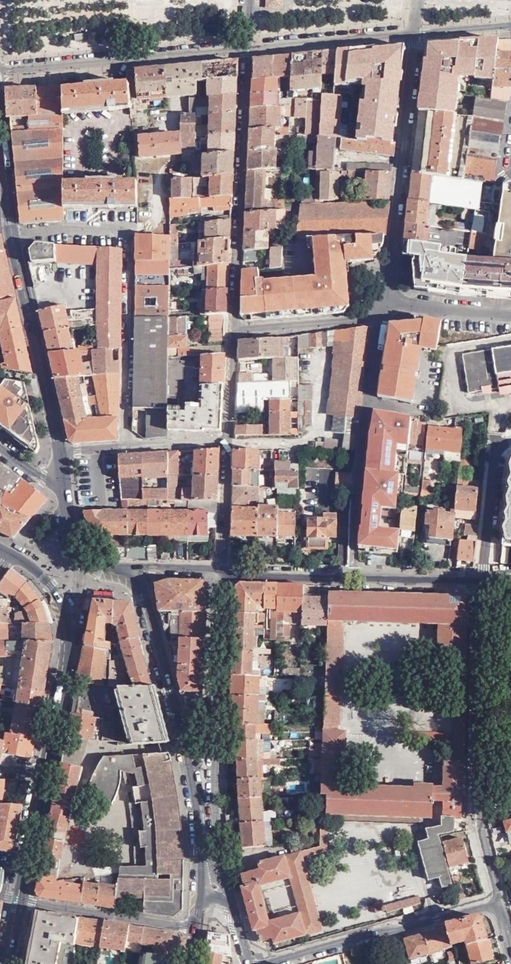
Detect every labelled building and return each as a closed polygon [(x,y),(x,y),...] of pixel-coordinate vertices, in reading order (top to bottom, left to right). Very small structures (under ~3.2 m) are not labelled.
[(264,8),(282,9),(283,0),(265,0),(264,8)] [(477,51),(497,52),(498,47),(499,38),(478,39),(478,43),(477,51)] [(499,38),(498,47),(497,52),(510,53),(510,39),(499,38)] [(427,41),(419,111),(445,113),(455,114),(460,74),(475,76),(477,51),(478,43),(478,39),(427,41)] [(341,138),(392,144),(405,46),(368,49),(372,99),(348,96),(334,94),(319,93),(317,136),(334,138),(341,138)] [(349,51),(348,96),(372,99),(368,49),(349,51)] [(349,51),(336,52),(335,75),(335,86),(334,94),(348,96),(349,51)] [(497,52),(477,51),(475,76),(475,78),(493,80),(497,52)] [(335,75),(336,52),(322,53),(321,75),(335,75)] [(497,52),(493,80),(492,88),(510,88),(510,53),(497,52)] [(321,75),(322,53),(291,56),(290,77),(290,92),(289,105),(288,115),(304,116),(303,134),(317,136),(319,93),(320,85),(321,75)] [(291,56),(272,58),(271,78),(274,78),(285,77),(290,77),(291,56)] [(251,80),(271,78),(272,58),(252,59),(251,80)] [(237,78),(237,60),(219,63),(202,64),(202,81),(207,81),(237,78)] [(202,64),(163,67),(166,97),(196,95),(197,82),(202,81),(202,64)] [(166,97),(163,67),(128,71),(129,85),(131,110),(144,109),(143,99),(166,97)] [(236,94),(237,78),(207,81),(208,97),(229,95),(236,94)] [(271,78),(251,80),(251,95),(274,93),(274,78),(271,78)] [(62,115),(131,110),(129,85),(62,89),(62,113),(62,115)] [(335,86),(320,85),(319,93),(334,94),(335,86)] [(62,87),(35,88),(38,114),(62,113),(62,89),(62,87)] [(31,223),(63,221),(63,214),(63,206),(63,182),(62,115),(62,113),(38,114),(35,88),(4,90),(6,117),(10,117),(29,116),(29,125),(21,126),(21,131),(11,132),(21,223),(31,223)] [(277,99),(277,93),(274,93),(251,95),(250,108),(279,106),(289,105),(290,92),(286,92),(285,99),(277,99)] [(229,95),(208,97),(196,98),(196,107),(210,107),(210,113),(235,111),(236,94),(229,95)] [(196,107),(196,98),(189,99),(189,115),(181,115),(180,135),(138,137),(139,157),(181,155),(181,153),(194,152),(194,136),(195,115),(196,107)] [(506,102),(475,98),(473,116),(464,178),(483,181),(494,183),(504,117),(506,102)] [(288,115),(289,105),(279,106),(279,116),(288,116),(288,115)] [(279,116),(279,106),(250,108),(249,130),(279,128),(279,116)] [(234,133),(235,111),(210,113),(209,135),(229,134),(234,133)] [(455,114),(445,113),(419,111),(412,171),(464,178),(473,116),(455,114)] [(288,128),(288,116),(279,116),(279,128),(288,128)] [(249,130),(248,151),(274,149),(274,133),(280,133),(281,134),(287,134),(287,133),(288,128),(279,128),(249,130)] [(233,153),(234,133),(229,134),(209,135),(208,155),(233,153)] [(316,170),(339,170),(339,168),(332,167),(334,138),(317,136),(303,134),(287,133),(287,134),(287,145),(296,145),(296,144),(305,144),(305,143),(312,143),(312,139),(317,140),(317,152),(316,170)] [(392,144),(341,138),(340,149),(394,156),(395,145),(392,144)] [(276,168),(276,149),(274,149),(248,151),(247,170),(262,169),(276,168)] [(203,156),(200,156),(194,156),(194,152),(181,153),(181,155),(181,165),(203,162),(202,176),(206,176),(210,176),(232,175),(233,153),(208,155),(203,155),(203,156)] [(349,163),(348,170),(392,172),(393,164),(349,163)] [(262,175),(262,169),(247,170),(246,212),(260,211),(261,201),(263,201),(264,175),(262,175)] [(364,194),(364,200),(381,200),(382,200),(389,199),(392,172),(348,170),(348,177),(361,178),(362,178),(363,176),(367,176),(364,194)] [(483,181),(464,178),(412,171),(409,199),(430,202),(436,203),(476,209),(478,209),(479,201),(483,181)] [(339,174),(321,173),(320,200),(338,199),(339,174)] [(232,175),(210,176),(209,196),(232,195),(232,175)] [(190,176),(183,176),(172,177),(173,196),(173,197),(191,197),(190,176)] [(63,182),(63,206),(138,206),(136,182),(63,182)] [(505,184),(494,259),(467,258),(466,269),(462,294),(510,298),(510,185),(505,184)] [(173,196),(170,196),(169,208),(170,216),(186,216),(186,212),(200,211),(200,206),(214,205),(214,211),(231,209),(231,205),(232,195),(209,196),(194,197),(191,197),(173,197),(173,196)] [(284,209),(285,199),(263,201),(261,201),(260,211),(284,209)] [(430,202),(409,199),(407,223),(427,225),(430,202)] [(302,205),(298,236),(298,238),(357,235),(370,234),(380,234),(385,234),(389,201),(382,201),(381,202),(314,205),(302,205)] [(436,203),(430,202),(427,225),(432,226),(433,226),(436,203)] [(284,209),(260,211),(246,212),(245,232),(269,231),(284,230),(285,230),(284,209)] [(478,209),(476,209),(473,223),(472,232),(471,235),(469,245),(469,248),(484,250),(490,211),(478,209)] [(231,219),(213,220),(205,221),(205,240),(230,238),(231,223),(231,219)] [(438,220),(437,227),(445,228),(446,221),(438,220)] [(455,220),(454,229),(472,232),(473,223),(455,220)] [(178,242),(178,223),(170,223),(169,235),(170,243),(178,242)] [(407,223),(405,240),(410,241),(428,244),(431,231),(432,226),(427,225),(407,223)] [(268,248),(269,231),(245,232),(244,250),(260,249),(268,248)] [(169,235),(138,234),(137,234),(137,315),(169,315),(169,310),(170,298),(170,288),(170,268),(170,261),(170,243),(169,235)] [(259,269),(243,270),(241,315),(246,320),(344,312),(350,305),(346,262),(364,261),(373,260),(383,245),(385,234),(380,234),(370,234),(357,235),(315,237),(317,276),(260,279),(259,269)] [(230,238),(205,240),(199,241),(199,247),(198,255),(198,265),(229,263),(230,238)] [(414,255),(420,257),(419,268),(418,272),(416,272),(417,287),(462,294),(466,269),(467,258),(458,256),(441,254),(443,247),(428,244),(410,241),(409,255),(414,255)] [(30,249),(32,262),(35,262),(51,261),(55,261),(55,244),(54,243),(36,242),(30,249)] [(170,243),(170,261),(170,268),(178,267),(178,261),(178,242),(170,243)] [(55,244),(55,261),(99,263),(98,307),(71,309),(71,316),(67,317),(65,304),(40,309),(45,331),(69,326),(98,324),(98,343),(98,347),(121,347),(122,284),(122,248),(68,245),(55,244)] [(459,249),(443,247),(441,254),(458,256),(459,249)] [(260,260),(260,249),(244,250),(244,260),(260,260)] [(269,259),(281,259),(281,249),(269,249),(269,259)] [(0,252),(0,277),(10,275),(5,251),(0,252)] [(51,261),(35,262),(35,270),(47,269),(47,266),(51,266),(51,261)] [(198,265),(183,267),(184,274),(197,273),(197,269),(203,269),(202,280),(207,282),(207,287),(228,287),(229,263),(198,265)] [(15,299),(10,275),(0,277),(0,303),(15,299)] [(207,287),(202,288),(203,302),(201,302),(201,310),(181,310),(169,310),(169,315),(186,315),(206,315),(209,314),(224,313),(227,313),(228,287),(207,287)] [(181,298),(170,298),(169,310),(181,310),(181,298)] [(21,328),(15,299),(0,303),(0,333),(21,328)] [(224,313),(209,314),(208,340),(224,339),(224,313)] [(169,315),(137,315),(136,365),(134,406),(152,406),(169,406),(169,386),(168,386),(169,364),(169,357),(169,354),(169,315)] [(186,333),(186,315),(169,315),(169,354),(174,354),(174,352),(178,352),(178,345),(187,345),(187,333),(186,333)] [(416,324),(391,327),(379,396),(412,401),(421,347),(437,350),(442,321),(416,316),(416,321),(416,324)] [(74,348),(69,326),(45,331),(49,352),(74,348)] [(370,327),(332,332),(333,347),(331,347),(325,415),(332,416),(358,418),(361,398),(370,327)] [(21,328),(0,333),(0,335),(7,364),(1,365),(3,369),(32,374),(21,328)] [(332,332),(299,337),(298,350),(331,347),(333,347),(332,332)] [(244,355),(243,359),(275,359),(289,359),(289,337),(240,339),(240,348),(246,348),(246,355),(244,355)] [(225,353),(226,353),(226,344),(191,345),(191,348),(181,348),(180,353),(203,353),(225,353)] [(463,354),(469,393),(499,388),(500,395),(507,394),(510,393),(510,346),(491,349),(463,354)] [(121,347),(98,347),(93,348),(93,353),(94,360),(83,361),(86,374),(88,374),(94,374),(120,372),(121,347)] [(49,352),(55,376),(84,374),(86,374),(83,361),(81,353),(80,348),(74,348),(49,352)] [(225,382),(226,353),(225,353),(203,353),(203,367),(202,383),(224,382),(225,382)] [(275,359),(275,380),(291,380),(293,380),(294,359),(289,359),(275,359)] [(222,429),(225,382),(224,382),(202,383),(200,383),(199,402),(187,402),(186,406),(179,406),(180,393),(184,393),(184,364),(169,364),(168,386),(169,386),(169,406),(168,428),(206,430),(206,428),(222,429)] [(119,393),(120,372),(94,374),(99,395),(119,393)] [(240,381),(253,381),(253,372),(240,373),(240,381)] [(84,374),(55,376),(61,399),(90,396),(90,394),(84,374)] [(92,394),(90,394),(90,396),(99,395),(94,374),(88,374),(92,394)] [(253,411),(265,411),(265,399),(271,399),(271,411),(291,411),(291,380),(275,380),(266,380),(266,381),(253,381),(240,381),(239,381),(237,411),(253,411)] [(35,452),(37,453),(38,451),(39,448),(25,384),(23,384),(18,383),(7,381),(0,390),(0,427),(35,452)] [(299,385),(299,399),(312,399),(312,385),(299,385)] [(61,399),(66,420),(89,418),(86,405),(94,404),(99,417),(119,416),(119,393),(99,395),(90,396),(61,399)] [(312,399),(299,399),(298,411),(299,432),(305,432),(305,424),(312,424),(312,399)] [(168,428),(169,406),(152,406),(152,437),(168,436),(168,428)] [(361,545),(399,550),(401,530),(382,527),(384,507),(398,508),(402,472),(397,472),(400,444),(410,445),(413,415),(413,414),(376,409),(372,431),(364,505),(366,505),(363,525),(362,526),(361,545)] [(237,425),(236,434),(291,434),(291,411),(271,411),(271,424),(237,425)] [(89,418),(66,420),(70,440),(75,442),(118,439),(119,416),(99,417),(89,418)] [(331,433),(344,434),(355,434),(358,418),(332,416),(331,433)] [(455,428),(464,429),(465,417),(460,417),(460,416),(456,417),(455,428)] [(427,421),(413,420),(410,445),(410,448),(424,450),(427,421)] [(448,427),(430,425),(427,448),(447,450),(448,427)] [(455,428),(448,427),(447,450),(462,452),(464,429),(455,428)] [(355,434),(344,434),(343,439),(324,439),(324,441),(316,441),(316,445),(308,445),(308,449),(353,449),(355,434)] [(220,475),(221,447),(197,449),(195,473),(195,474),(220,475)] [(260,469),(260,449),(236,449),(235,468),(260,469)] [(180,450),(169,451),(168,473),(179,473),(180,450)] [(462,452),(447,450),(446,460),(461,462),(461,460),(462,452)] [(169,451),(145,452),(143,475),(142,497),(148,497),(164,498),(167,498),(168,473),(169,451)] [(142,497),(143,475),(145,452),(121,454),(121,477),(121,497),(128,497),(142,497)] [(510,457),(509,460),(510,467),(510,471),(507,477),(509,486),(507,490),(505,493),(507,503),(506,506),(504,509),(505,513),(506,516),(504,521),(502,524),(503,528),(505,531),(510,474),(510,456),(510,457)] [(465,461),(461,460),(461,462),(457,498),(456,507),(478,509),(480,487),(464,485),(465,461)] [(278,487),(290,487),(296,487),(299,487),(299,464),(290,464),(290,469),(276,469),(276,487),(278,487)] [(235,468),(234,486),(260,486),(260,469),(235,468)] [(347,492),(350,472),(335,471),(332,491),(347,492)] [(219,499),(220,475),(195,474),(195,486),(179,486),(179,473),(168,473),(167,498),(169,498),(178,498),(185,498),(192,499),(218,499),(219,499)] [(30,520),(47,501),(14,476),(6,493),(0,503),(0,505),(30,520)] [(431,479),(424,478),(422,495),(434,496),(434,492),(430,491),(431,479)] [(250,499),(260,499),(260,486),(234,486),(233,504),(250,504),(250,499)] [(405,496),(404,498),(420,499),(420,495),(421,491),(405,490),(405,496)] [(192,499),(191,510),(190,533),(210,533),(211,522),(218,522),(218,510),(219,499),(218,499),(192,499)] [(279,512),(296,512),(296,504),(279,505),(279,512)] [(30,520),(0,505),(0,533),(13,540),(30,520)] [(279,505),(260,505),(260,507),(259,534),(278,535),(279,512),(279,505)] [(419,507),(404,505),(401,527),(416,528),(419,507)] [(428,533),(453,536),(456,514),(456,509),(441,508),(441,509),(432,508),(432,506),(427,506),(425,521),(430,521),(428,533)] [(232,534),(259,534),(260,507),(233,507),(232,534)] [(478,509),(456,507),(456,509),(456,514),(477,516),(478,509)] [(107,534),(149,533),(148,509),(129,509),(124,510),(97,510),(86,511),(109,556),(137,557),(137,545),(128,545),(127,539),(110,540),(107,534)] [(163,533),(164,509),(148,509),(149,533),(163,533)] [(163,533),(176,533),(177,509),(164,509),(163,533)] [(191,510),(177,509),(176,533),(190,533),(191,510)] [(297,535),(296,512),(279,512),(278,535),(297,535)] [(336,534),(337,513),(324,513),(324,519),(311,518),(311,546),(328,546),(328,534),(336,534)] [(465,533),(470,533),(479,534),(480,523),(467,522),(465,533)] [(469,539),(461,538),(458,565),(475,565),(475,564),(478,541),(478,540),(479,534),(470,533),(469,539)] [(148,536),(149,545),(149,557),(158,557),(158,544),(152,544),(152,536),(148,536)] [(510,543),(510,541),(504,541),(502,559),(509,560),(510,543)] [(149,557),(149,545),(140,545),(140,557),(149,557)] [(27,583),(20,576),(12,569),(0,585),(0,622),(8,622),(8,613),(8,608),(10,591),(17,596),(27,583)] [(157,583),(161,610),(172,610),(195,610),(207,610),(208,584),(204,580),(169,579),(161,581),(157,583)] [(237,585),(236,611),(247,612),(256,612),(256,609),(266,610),(266,608),(272,608),(271,622),(266,623),(265,627),(265,633),(265,637),(277,638),(277,637),(280,583),(241,582),(237,585)] [(27,583),(17,596),(26,609),(42,601),(41,600),(41,599),(40,598),(27,583)] [(302,623),(304,596),(304,590),(304,584),(280,583),(277,637),(291,637),(291,624),(302,624),(302,623)] [(439,656),(458,657),(466,657),(467,625),(468,617),(469,616),(469,604),(468,603),(469,596),(329,592),(329,596),(328,620),(342,620),(439,623),(439,656)] [(329,596),(304,596),(302,623),(328,624),(328,620),(329,596)] [(86,608),(92,609),(94,598),(88,597),(86,608)] [(92,609),(91,615),(108,618),(107,624),(114,625),(115,600),(94,598),(92,609)] [(116,642),(119,642),(140,637),(141,637),(132,602),(115,600),(114,625),(113,630),(116,642)] [(51,623),(42,601),(26,609),(27,610),(29,613),(30,618),(22,619),(20,619),(20,622),(51,623)] [(14,607),(17,613),(21,611),(27,610),(26,609),(23,605),(17,607),(14,607)] [(161,610),(168,637),(205,639),(207,610),(195,610),(172,610),(161,610)] [(255,627),(256,612),(247,612),(236,611),(235,627),(248,627),(255,627)] [(16,622),(17,613),(8,613),(8,622),(16,622)] [(91,615),(85,645),(105,649),(111,650),(111,644),(105,642),(107,624),(108,618),(91,615)] [(324,723),(324,729),(338,730),(338,724),(340,724),(344,626),(342,627),(342,620),(328,620),(328,624),(325,694),(324,723)] [(8,622),(8,640),(53,642),(51,623),(20,622),(16,622),(8,622)] [(105,642),(111,644),(115,644),(116,642),(113,630),(114,625),(107,624),(105,642)] [(235,627),(234,651),(254,652),(272,652),(272,647),(255,647),(255,633),(255,627),(248,627),(235,627)] [(123,659),(127,658),(145,654),(140,637),(119,642),(123,659)] [(203,681),(205,639),(168,637),(174,663),(178,663),(178,674),(182,689),(202,691),(203,681)] [(21,687),(40,690),(46,692),(54,644),(53,642),(8,640),(0,640),(0,654),(9,655),(7,667),(0,666),(0,683),(2,684),(21,687)] [(115,644),(111,644),(111,650),(108,679),(108,686),(124,686),(125,671),(130,670),(127,660),(121,661),(114,661),(116,645),(115,644)] [(102,678),(105,649),(85,645),(78,681),(102,685),(102,678)] [(108,679),(111,650),(105,649),(102,678),(108,679)] [(234,651),(233,673),(258,673),(259,662),(254,662),(254,652),(234,651)] [(127,660),(130,670),(135,686),(154,687),(146,654),(145,654),(127,658),(127,660)] [(125,671),(124,686),(135,686),(130,670),(125,671)] [(300,672),(295,672),(294,685),(290,686),(290,694),(299,694),(300,672)] [(258,673),(233,673),(232,694),(266,694),(268,694),(269,685),(265,684),(265,677),(258,676),(258,673)] [(102,685),(78,681),(72,714),(103,720),(110,721),(107,741),(120,742),(120,745),(169,742),(154,687),(135,686),(124,686),(108,686),(102,685)] [(40,690),(21,687),(18,702),(36,705),(43,706),(46,692),(40,690)] [(263,723),(264,723),(266,694),(232,694),(232,701),(230,723),(239,723),(255,723),(263,723)] [(36,705),(18,702),(14,725),(38,730),(43,706),(36,705)] [(72,714),(62,763),(69,764),(81,767),(88,742),(100,744),(100,740),(103,720),(72,714)] [(239,723),(238,739),(255,739),(255,723),(239,723)] [(36,737),(38,730),(14,725),(12,733),(27,736),(36,737)] [(321,804),(320,813),(328,813),(431,816),(433,800),(443,800),(443,826),(428,828),(430,839),(420,842),(429,878),(440,876),(443,887),(451,884),(439,833),(454,830),(455,817),(461,817),(463,761),(444,760),(444,786),(434,786),(434,785),(416,784),(416,788),(334,785),(335,770),(344,771),(346,730),(338,730),(324,729),(323,738),(323,747),(323,748),(322,756),(322,774),(321,791),(321,804)] [(12,733),(7,732),(6,740),(4,750),(10,752),(33,756),(36,737),(27,736),(12,733)] [(323,738),(315,738),(314,746),(315,747),(323,747),(323,738)] [(257,758),(257,739),(255,739),(238,739),(238,747),(238,750),(238,759),(252,758),(257,758)] [(314,756),(315,756),(322,756),(323,748),(323,747),(315,747),(315,748),(314,749),(314,756)] [(121,775),(121,770),(133,774),(135,773),(138,786),(133,787),(136,803),(141,802),(143,819),(145,830),(139,831),(141,847),(146,846),(146,865),(120,866),(119,873),(118,883),(114,907),(123,909),(124,900),(144,900),(144,912),(175,916),(183,909),(184,859),(184,853),(183,839),(182,825),(181,815),(179,802),(177,791),(175,776),(171,760),(169,752),(104,756),(101,760),(97,767),(93,774),(91,781),(89,788),(87,793),(87,795),(113,802),(114,800),(117,794),(119,789),(120,783),(121,780),(121,775)] [(258,777),(257,758),(252,758),(238,759),(238,778),(258,777)] [(62,763),(52,813),(70,817),(83,767),(81,767),(69,764),(62,763)] [(258,777),(238,778),(239,798),(262,796),(270,795),(270,792),(262,792),(261,781),(269,781),(269,777),(263,777),(261,777),(260,777),(258,777)] [(241,815),(241,823),(256,822),(264,821),(263,811),(262,796),(239,798),(241,815)] [(23,805),(3,804),(0,804),(0,848),(14,851),(14,850),(23,805)] [(320,813),(321,804),(313,805),(312,813),(320,814),(320,813)] [(52,813),(44,857),(62,860),(65,844),(70,817),(52,813)] [(320,814),(320,816),(319,842),(319,845),(318,846),(302,850),(304,857),(326,851),(328,813),(320,813),(320,814)] [(320,816),(306,817),(306,823),(314,822),(313,842),(319,842),(320,816)] [(256,822),(241,823),(243,848),(258,847),(266,846),(264,821),(256,822)] [(270,821),(264,821),(266,846),(272,845),(270,821)] [(463,837),(444,841),(450,866),(469,861),(463,837)] [(290,844),(292,853),(302,850),(300,843),(290,844)] [(119,873),(120,866),(93,868),(92,865),(89,860),(86,856),(83,853),(80,850),(76,848),(72,846),(65,844),(62,860),(60,869),(58,880),(86,876),(86,878),(103,880),(104,876),(119,873)] [(292,853),(285,855),(291,877),(300,912),(306,934),(323,930),(304,857),(302,850),(292,853)] [(291,877),(285,855),(259,862),(260,869),(243,874),(245,885),(242,886),(244,894),(245,896),(254,930),(258,929),(261,941),(273,938),(275,943),(306,934),(300,912),(269,920),(260,885),(291,877)] [(60,869),(62,860),(44,857),(42,866),(60,869)] [(58,880),(60,869),(42,866),(37,890),(40,896),(114,907),(118,883),(103,880),(86,878),(86,876),(58,880)] [(458,874),(453,876),(457,894),(459,899),(465,897),(463,892),(458,874)] [(418,903),(417,896),(372,908),(374,913),(384,911),(384,912),(418,903)] [(74,959),(77,942),(80,920),(39,913),(29,963),(73,963),(74,959)] [(466,941),(467,944),(487,939),(481,917),(479,915),(446,924),(449,935),(450,942),(451,944),(466,941)] [(105,921),(80,917),(80,920),(77,942),(101,946),(105,921)] [(130,925),(105,921),(101,946),(126,950),(128,939),(130,925)] [(439,928),(423,933),(425,942),(428,952),(442,949),(441,944),(450,942),(449,935),(446,924),(438,926),(439,928)] [(145,927),(130,925),(128,939),(143,942),(145,927)] [(180,932),(145,927),(143,942),(143,944),(158,947),(156,955),(176,957),(178,945),(180,932)] [(231,954),(229,934),(219,933),(209,932),(206,951),(223,953),(229,954),(231,954)] [(410,957),(428,952),(425,942),(423,933),(404,938),(410,957)] [(487,939),(467,944),(472,963),(492,958),(487,939)] [(450,962),(459,959),(457,951),(456,949),(447,951),(450,962)] [(206,951),(204,963),(209,963),(222,963),(222,961),(223,953),(206,951)] [(156,955),(149,953),(147,963),(174,963),(176,957),(156,955)]
